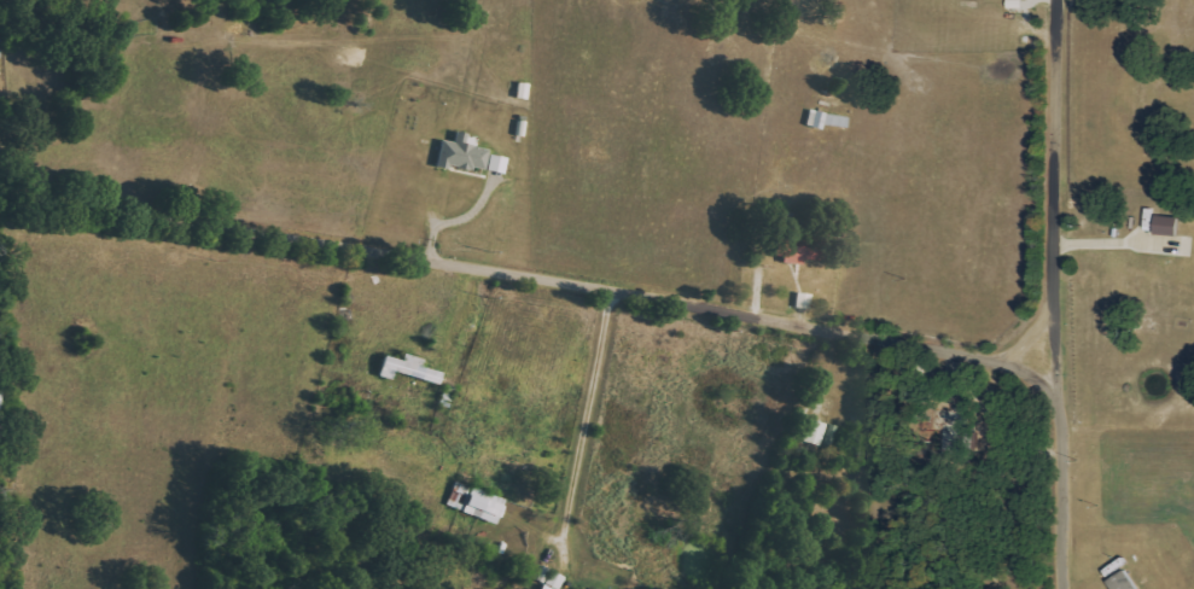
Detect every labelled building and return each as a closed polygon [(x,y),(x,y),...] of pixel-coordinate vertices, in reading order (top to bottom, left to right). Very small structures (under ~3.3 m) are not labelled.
[(438,165),(486,172),(490,148),(468,145),(469,133),(457,131),(455,142),(442,140),(438,165)] [(505,174),(509,159),(491,155),(488,170),(505,174)] [(1180,217),(1158,216),(1157,234),(1179,236),(1180,217)] [(778,260),(805,263),(805,259),(820,261),(821,247),(813,246),(814,236),(794,234),(795,223),(781,222),(778,260)] [(813,294),(799,292),(797,307),(811,309),(813,294)] [(380,377),(394,380),(395,373),(440,384),(443,372),(423,367),(425,359),(405,354),(403,361),(385,356),(380,377)] [(821,447),(828,424),(811,419),(804,441),(821,447)] [(449,506),(465,510),(471,486),(456,482),(449,506)] [(498,524),(507,499),(473,488),(465,513),(498,524)] [(1128,570),(1110,581),(1115,588),(1140,588),(1128,570)]
